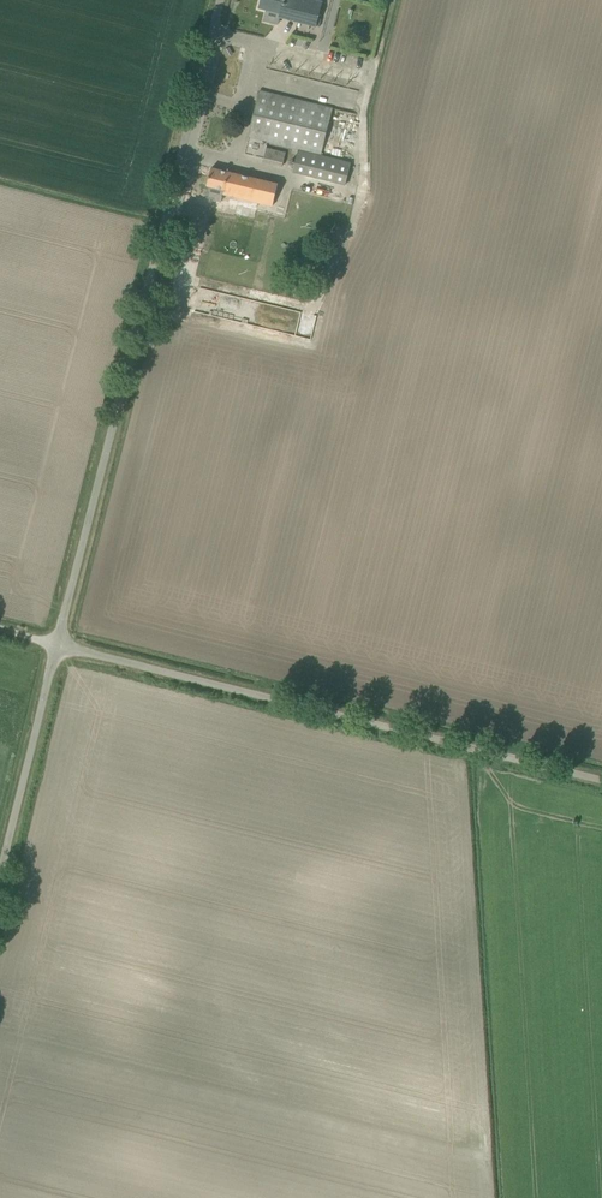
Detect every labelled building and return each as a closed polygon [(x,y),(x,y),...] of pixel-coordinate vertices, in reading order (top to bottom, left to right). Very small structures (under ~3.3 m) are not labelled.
[(259,8),(281,13),(280,17),(317,26),(323,1),(318,0),(261,0),(259,8)] [(322,154),(333,109),(260,91),(249,136),(322,154)] [(286,153),(278,151),(266,148),(263,161),(283,166),(286,153)] [(346,184),(351,163),(298,150),(293,171),(346,184)] [(273,206),(278,184),(211,168),(207,185),(224,189),(223,194),(273,206)] [(204,264),(208,251),(199,248),(195,262),(204,264)] [(189,311),(215,314),(216,307),(190,303),(189,311)]
